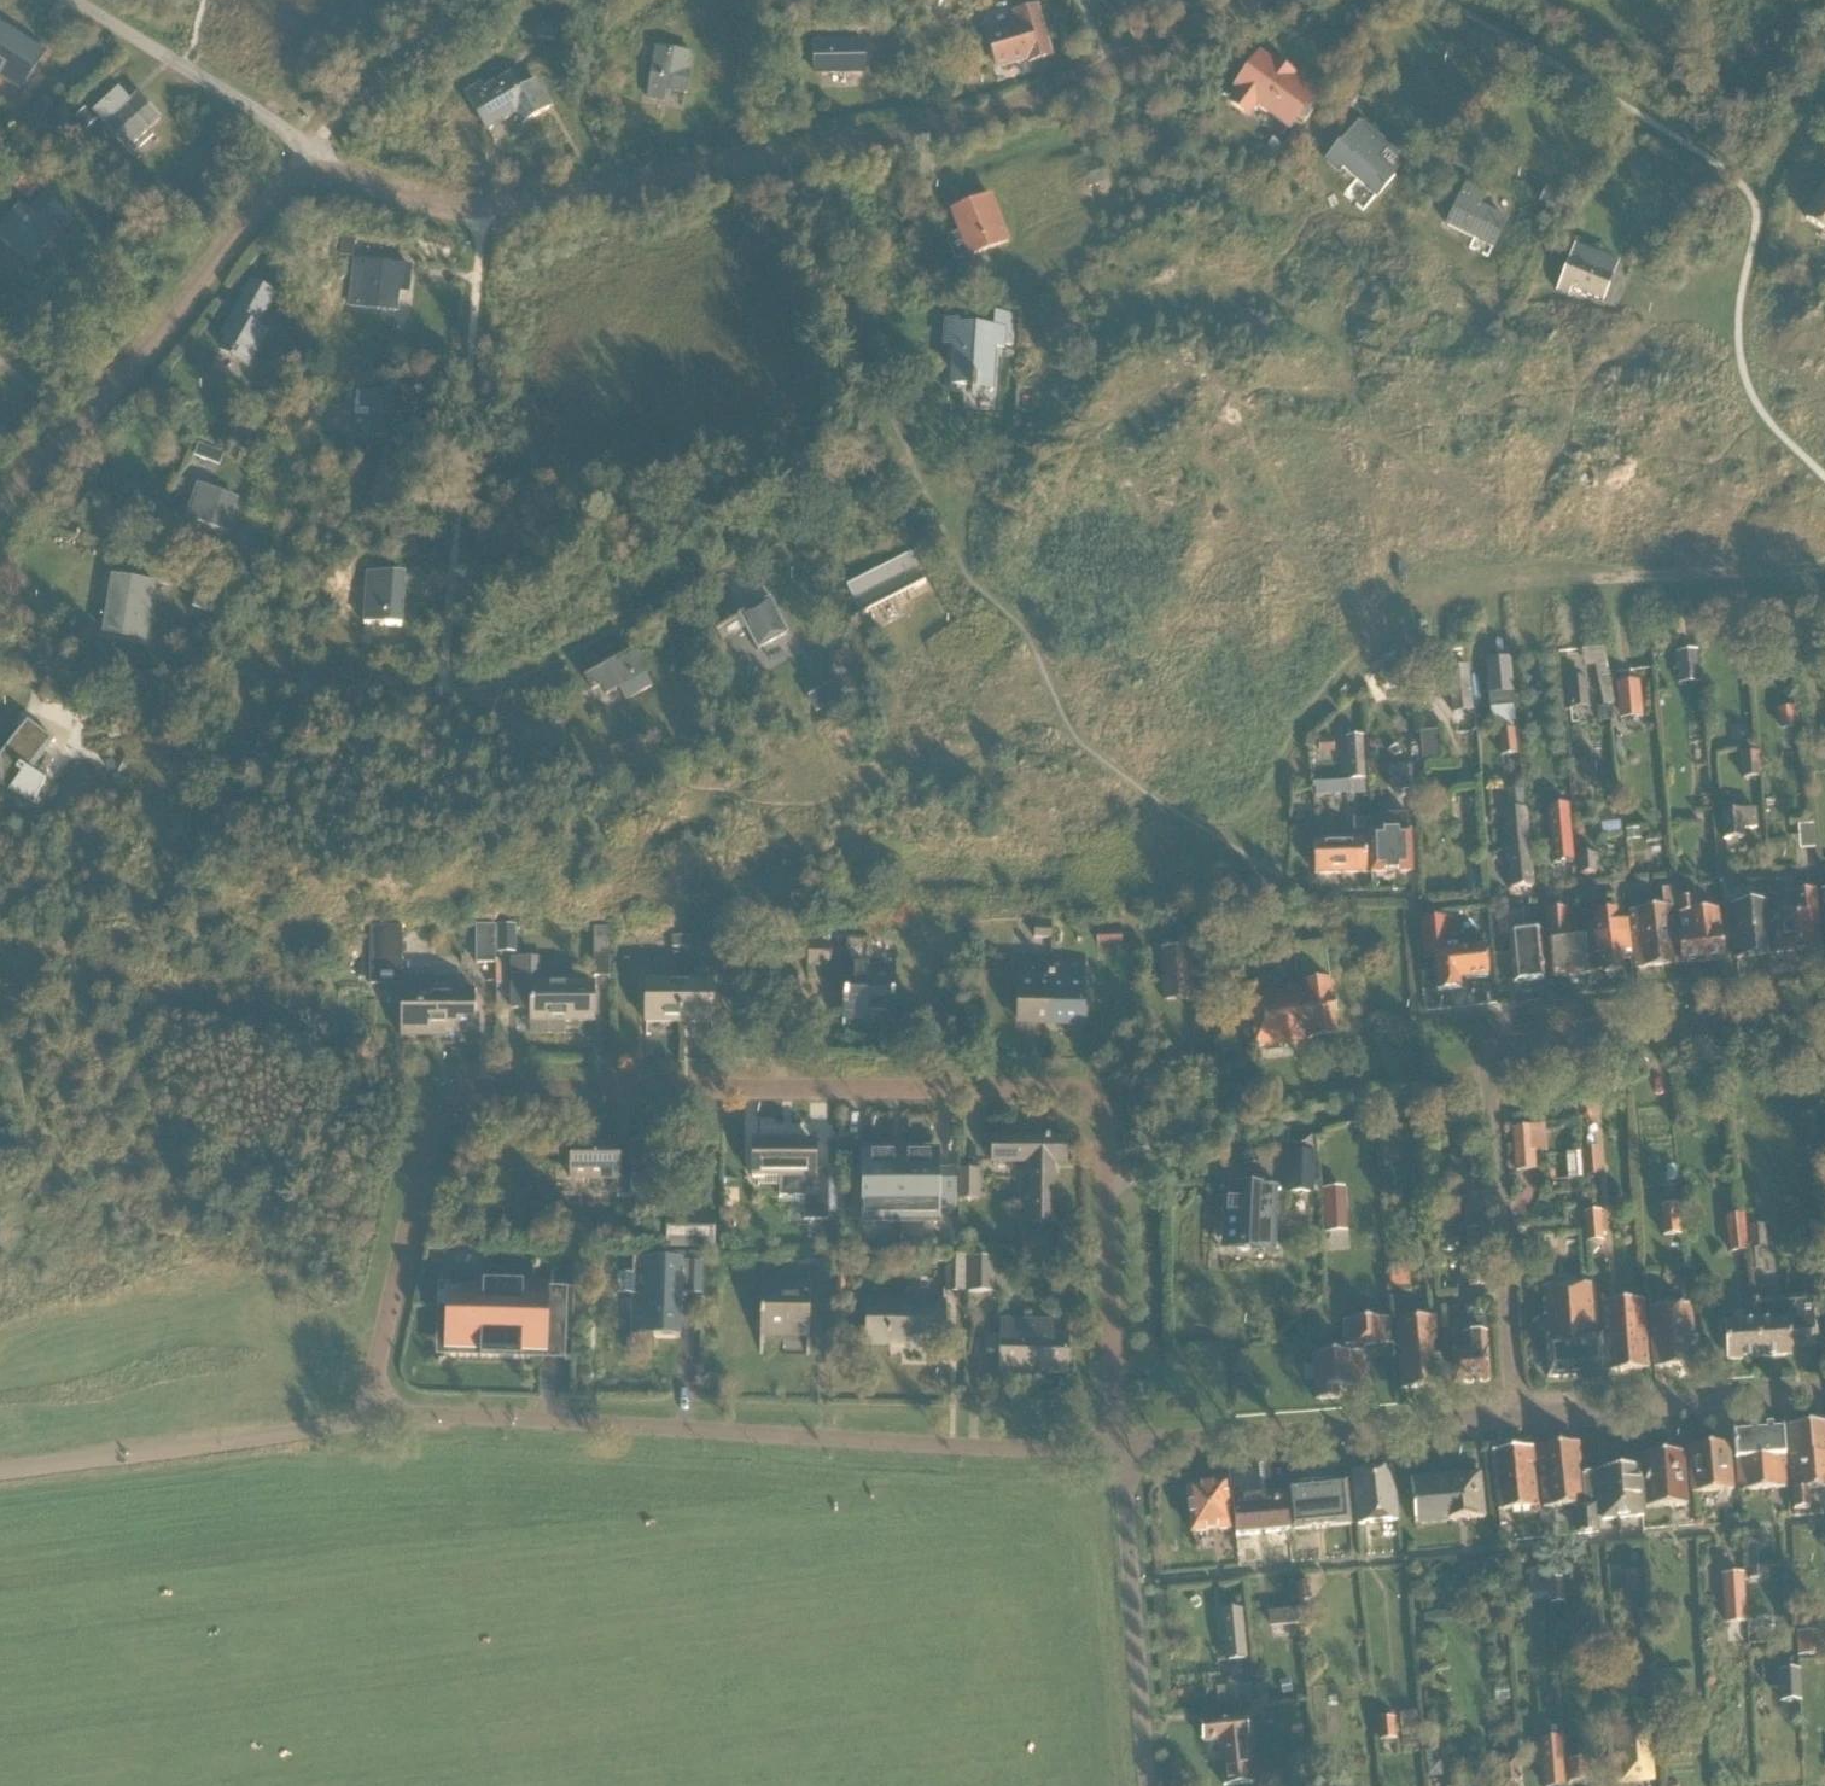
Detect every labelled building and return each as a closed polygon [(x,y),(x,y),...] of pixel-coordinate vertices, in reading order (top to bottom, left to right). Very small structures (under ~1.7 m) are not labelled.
[(998,69),(1027,60),(1028,63),(1051,57),(1037,7),(1014,14),(1017,24),(988,32),(998,69)] [(857,12),(857,30),(872,30),(872,12),(857,12)] [(2,68),(0,71),(0,80),(22,95),(48,55),(0,23),(0,66),(2,68)] [(555,40),(556,26),(538,24),(537,38),(555,40)] [(815,43),(815,73),(865,73),(864,43),(815,43)] [(693,54),(656,48),(647,99),(659,101),(660,90),(686,94),(693,54)] [(1273,62),(1260,52),(1232,89),(1236,92),(1227,104),(1249,120),(1257,108),(1290,133),(1299,120),(1308,109),(1317,96),(1295,79),(1297,76),(1275,60),(1273,62)] [(463,94),(487,133),(516,116),(522,126),(552,109),(537,80),(520,90),(511,73),(484,89),(481,84),(463,94)] [(119,92),(94,115),(127,150),(160,120),(138,96),(130,103),(119,92)] [(1354,99),(1343,93),(1336,106),(1347,112),(1354,99)] [(45,99),(31,114),(40,122),(54,107),(45,99)] [(1308,109),(1299,120),(1305,124),(1314,113),(1308,109)] [(95,123),(84,112),(75,121),(86,132),(95,123)] [(1339,146),(1326,161),(1339,173),(1343,168),(1377,198),(1395,177),(1377,162),(1387,150),(1359,126),(1340,147),(1339,146)] [(1098,173),(1085,178),(1089,189),(1103,183),(1098,173)] [(25,179),(14,190),(27,201),(37,189),(25,179)] [(1466,187),(1447,226),(1493,248),(1506,221),(1479,208),(1484,196),(1466,187)] [(1564,196),(1546,187),(1538,201),(1556,211),(1564,196)] [(40,254),(70,219),(44,197),(30,214),(20,206),(0,229),(0,240),(17,255),(27,243),(40,254)] [(970,258),(1008,242),(991,197),(952,213),(961,234),(947,240),(956,261),(969,255),(970,258)] [(342,237),(339,256),(352,258),(356,239),(342,237)] [(1569,296),(1571,290),(1603,302),(1613,277),(1570,260),(1557,292),(1569,296)] [(356,262),(351,307),(396,312),(399,284),(402,284),(409,285),(411,268),(356,262)] [(256,332),(276,295),(251,282),(222,334),(228,338),(222,349),(233,356),(232,357),(236,360),(237,358),(249,365),(265,337),(256,332)] [(1005,348),(1005,345),(1012,346),(1014,315),(996,314),(995,330),(958,328),(958,323),(946,323),(944,345),(954,345),(952,386),(972,387),(972,393),(977,393),(978,381),(991,383),(991,392),(993,392),(995,347),(1005,348)] [(277,371),(287,352),(277,347),(267,365),(277,371)] [(368,435),(391,437),(395,393),(363,390),(361,406),(370,407),(368,435)] [(199,448),(196,458),(211,462),(214,453),(199,448)] [(195,521),(226,532),(237,500),(199,486),(195,497),(202,500),(195,521)] [(925,584),(911,556),(847,589),(861,617),(925,584)] [(368,574),(364,625),(366,625),(366,621),(384,622),(384,627),(402,628),(405,577),(368,574)] [(123,579),(119,604),(110,603),(105,633),(150,641),(159,585),(123,579)] [(207,614),(212,601),(197,595),(192,608),(207,614)] [(789,634),(776,609),(770,599),(739,616),(757,651),(789,634)] [(885,614),(873,620),(878,629),(890,623),(885,614)] [(1697,651),(1677,652),(1680,685),(1700,683),(1697,651)] [(619,688),(626,701),(652,686),(633,652),(585,678),(592,691),(601,686),(606,695),(619,688)] [(1510,660),(1487,662),(1491,709),(1514,707),(1510,660)] [(1606,664),(1596,666),(1598,677),(1608,675),(1606,664)] [(1468,667),(1444,670),(1446,685),(1450,684),(1453,714),(1473,712),(1468,667)] [(1585,680),(1568,682),(1571,709),(1587,707),(1585,680)] [(1617,684),(1619,710),(1619,711),(1624,710),(1625,720),(1642,718),(1639,682),(1617,684)] [(808,699),(816,714),(839,701),(831,686),(808,699)] [(1796,728),(1794,708),(1776,710),(1779,730),(1796,728)] [(28,722),(0,759),(0,788),(9,795),(33,807),(46,781),(28,772),(49,744),(55,742),(28,722)] [(1513,729),(1498,731),(1501,756),(1516,754),(1513,729)] [(1438,732),(1420,733),(1422,761),(1440,760),(1438,732)] [(1363,738),(1345,739),(1347,782),(1365,782),(1363,738)] [(1334,740),(1318,741),(1319,754),(1335,753),(1334,740)] [(1413,794),(1413,752),(1394,752),(1394,794),(1413,794)] [(1762,778),(1759,752),(1739,754),(1741,780),(1762,778)] [(1573,863),(1568,806),(1548,808),(1553,865),(1573,863)] [(1529,851),(1525,810),(1502,812),(1506,853),(1529,851)] [(1754,810),(1721,814),(1724,840),(1744,838),(1744,830),(1756,829),(1754,810)] [(1389,818),(1390,834),(1370,834),(1371,874),(1411,873),(1409,833),(1406,833),(1406,818),(1389,818)] [(1366,874),(1366,842),(1367,842),(1367,819),(1354,820),(1354,841),(1314,842),(1315,875),(1366,874)] [(1639,831),(1626,832),(1627,842),(1640,841),(1639,831)] [(1533,888),(1529,851),(1506,853),(1510,891),(1533,888)] [(1580,855),(1578,855),(1580,874),(1594,873),(1592,854),(1580,855)] [(1628,912),(1632,941),(1635,970),(1680,964),(1676,936),(1673,907),(1676,907),(1674,889),(1661,890),(1663,908),(1628,912)] [(1799,910),(1772,913),(1775,954),(1820,949),(1815,891),(1797,892),(1799,910)] [(1679,915),(1677,915),(1683,965),(1724,961),(1720,930),(1718,909),(1696,912),(1694,898),(1677,900),(1679,915)] [(1735,959),(1774,955),(1768,904),(1732,908),(1733,915),(1727,915),(1729,938),(1732,937),(1735,959)] [(1589,975),(1584,936),(1569,938),(1566,910),(1547,911),(1549,940),(1553,979),(1589,975)] [(1229,912),(1218,913),(1219,931),(1230,930),(1229,912)] [(1505,915),(1506,923),(1497,924),(1498,938),(1508,937),(1510,951),(1513,983),(1545,980),(1542,953),(1539,932),(1521,934),(1519,913),(1505,915)] [(1595,924),(1586,925),(1590,963),(1588,963),(1590,975),(1623,971),(1622,962),(1631,961),(1627,921),(1617,922),(1616,913),(1594,916),(1595,924)] [(1051,918),(1034,917),(1034,937),(1051,937),(1051,918)] [(1122,942),(1121,922),(1097,923),(1096,943),(1122,942)] [(476,925),(476,964),(496,964),(496,924),(476,925)] [(497,924),(497,940),(516,939),(516,924),(497,924)] [(1460,981),(1488,978),(1485,954),(1484,954),(1483,944),(1447,948),(1445,924),(1420,927),(1424,959),(1434,958),(1437,992),(1461,989),(1460,981)] [(403,926),(370,926),(370,986),(403,985),(403,926)] [(610,927),(594,927),(594,978),(609,978),(610,927)] [(1209,928),(1193,929),(1194,958),(1211,957),(1209,928)] [(809,933),(808,967),(830,968),(830,934),(809,933)] [(690,937),(673,937),(673,948),(690,948),(690,937)] [(871,940),(846,940),(845,967),(844,967),(843,1023),(895,1024),(896,966),(871,966),(871,940)] [(1296,947),(1299,968),(1301,987),(1251,994),(1258,1047),(1308,1041),(1310,1056),(1338,1052),(1336,1038),(1337,1038),(1330,984),(1324,943),(1296,947)] [(1191,1000),(1189,960),(1193,960),(1192,949),(1162,951),(1165,1001),(1191,1000)] [(1017,1019),(1017,1026),(1050,1027),(1050,1020),(1052,955),(1018,954),(1017,1019)] [(1050,1020),(1050,1027),(1084,1028),(1084,1021),(1085,956),(1052,955),(1050,1020)] [(512,1010),(531,1010),(531,1023),(594,1023),(594,984),(537,984),(537,961),(512,961),(512,1010)] [(645,1023),(712,1023),(712,981),(645,981),(645,1023)] [(446,986),(402,986),(402,1038),(446,1038),(446,1033),(474,1033),(474,991),(446,992),(446,986)] [(1534,1152),(1546,1151),(1544,1127),(1513,1130),(1516,1172),(1535,1170),(1534,1152)] [(1315,1155),(1313,1137),(1292,1142),(1295,1153),(1287,1153),(1286,1194),(1314,1195),(1315,1155)] [(816,1139),(750,1139),(750,1179),(779,1179),(778,1198),(804,1199),(803,1221),(828,1221),(828,1171),(816,1171),(816,1139)] [(634,1146),(634,1151),(619,1151),(619,1141),(571,1141),(571,1180),(618,1180),(618,1198),(657,1198),(657,1146),(634,1146)] [(1061,1163),(1061,1141),(992,1141),(993,1163),(1030,1162),(1030,1223),(1061,1223),(1061,1206),(1052,1206),(1052,1163),(1061,1163)] [(1602,1177),(1599,1149),(1583,1150),(1585,1178),(1602,1177)] [(864,1193),(864,1223),(937,1223),(937,1208),(955,1208),(956,1172),(937,1172),(937,1150),(865,1150),(864,1193)] [(980,1170),(959,1170),(959,1201),(979,1201),(980,1170)] [(1226,1188),(1224,1218),(1229,1219),(1227,1250),(1251,1251),(1270,1252),(1271,1240),(1273,1190),(1226,1188)] [(1345,1189),(1323,1190),(1325,1234),(1347,1233),(1345,1189)] [(1681,1236),(1678,1206),(1660,1208),(1662,1238),(1681,1236)] [(1584,1215),(1586,1244),(1602,1242),(1600,1214),(1584,1215)] [(1748,1251),(1744,1215),(1725,1217),(1729,1254),(1748,1251)] [(714,1217),(669,1217),(669,1244),(714,1244),(714,1217)] [(1768,1249),(1766,1226),(1748,1228),(1750,1250),(1768,1249)] [(1469,1287),(1486,1286),(1483,1230),(1466,1231),(1469,1287)] [(1455,1241),(1441,1242),(1442,1252),(1455,1251),(1455,1241)] [(947,1293),(964,1293),(964,1259),(947,1259),(947,1293)] [(969,1293),(993,1293),(993,1259),(969,1259),(969,1293)] [(633,1327),(633,1344),(635,1344),(635,1334),(679,1336),(680,1294),(703,1295),(703,1264),(635,1262),(635,1275),(618,1275),(617,1296),(635,1296),(635,1311),(634,1324),(633,1327)] [(761,1268),(760,1355),(763,1355),(763,1334),(807,1335),(807,1355),(809,1356),(810,1269),(808,1269),(807,1289),(778,1289),(778,1275),(764,1275),(764,1268),(761,1268)] [(1409,1272),(1391,1273),(1391,1287),(1409,1287),(1409,1272)] [(1548,1379),(1604,1374),(1601,1337),(1594,1337),(1590,1284),(1542,1288),(1546,1341),(1545,1341),(1548,1379)] [(449,1307),(448,1351),(544,1354),(546,1288),(482,1286),(482,1308),(449,1307)] [(568,1288),(566,1342),(572,1343),(574,1289),(568,1288)] [(1791,1357),(1789,1334),(1803,1333),(1804,1337),(1819,1336),(1816,1296),(1755,1301),(1759,1359),(1791,1357)] [(1607,1372),(1649,1369),(1644,1300),(1602,1303),(1607,1372)] [(1759,1359),(1755,1301),(1745,1301),(1747,1324),(1725,1325),(1728,1361),(1759,1359)] [(868,1303),(867,1345),(944,1347),(945,1305),(868,1303)] [(1652,1340),(1694,1337),(1692,1305),(1650,1307),(1652,1340)] [(1390,1345),(1389,1327),(1389,1318),(1344,1321),(1346,1353),(1313,1355),(1316,1401),(1338,1400),(1338,1388),(1366,1386),(1364,1346),(1390,1345)] [(1395,1321),(1398,1358),(1401,1390),(1435,1387),(1434,1372),(1443,1372),(1442,1355),(1432,1355),(1431,1340),(1435,1340),(1434,1319),(1429,1319),(1429,1318),(1395,1321)] [(1489,1382),(1486,1327),(1485,1320),(1463,1321),(1465,1353),(1452,1353),(1454,1384),(1489,1382)] [(1003,1335),(1001,1335),(1000,1372),(1067,1374),(1068,1337),(1050,1336),(1050,1324),(1003,1322),(1003,1335)] [(1694,1337),(1652,1340),(1654,1369),(1699,1366),(1697,1337),(1694,1337)] [(1824,1447),(1824,1423),(1788,1426),(1790,1450),(1824,1447)] [(1735,1460),(1736,1460),(1785,1456),(1783,1426),(1733,1430),(1735,1460)] [(1585,1504),(1579,1443),(1535,1447),(1541,1509),(1585,1504)] [(1733,1491),(1729,1444),(1688,1447),(1692,1494),(1733,1491)] [(1538,1507),(1532,1448),(1492,1452),(1498,1511),(1538,1507)] [(1790,1450),(1795,1512),(1810,1510),(1808,1490),(1824,1489),(1824,1448),(1790,1450)] [(1687,1506),(1683,1453),(1642,1456),(1646,1509),(1687,1506)] [(1785,1456),(1736,1460),(1738,1492),(1787,1488),(1785,1456)] [(1281,1465),(1288,1532),(1350,1526),(1346,1483),(1299,1488),(1297,1463),(1281,1465)] [(1233,1500),(1231,1500),(1235,1538),(1288,1532),(1281,1465),(1263,1467),(1266,1497),(1233,1500)] [(1643,1517),(1639,1469),(1583,1474),(1586,1507),(1575,1508),(1578,1535),(1598,1533),(1597,1521),(1643,1517)] [(1399,1521),(1393,1470),(1351,1475),(1357,1526),(1399,1521)] [(1410,1480),(1414,1526),(1484,1519),(1480,1474),(1410,1480)] [(1225,1485),(1208,1487),(1202,1481),(1193,1482),(1189,1489),(1187,1489),(1192,1536),(1230,1532),(1225,1485)] [(1746,1547),(1746,1569),(1748,1569),(1758,1568),(1758,1547),(1758,1539),(1746,1538),(1746,1547)] [(1758,1568),(1748,1569),(1749,1580),(1765,1579),(1764,1568),(1758,1568)] [(1546,1574),(1529,1576),(1531,1594),(1549,1592),(1546,1574)] [(1741,1575),(1723,1577),(1726,1624),(1744,1623),(1741,1575)] [(1564,1602),(1561,1580),(1549,1582),(1551,1604),(1564,1602)] [(1295,1584),(1296,1600),(1310,1598),(1308,1583),(1295,1584)] [(1295,1610),(1270,1612),(1272,1627),(1297,1625),(1295,1610)] [(1240,1611),(1222,1613),(1226,1661),(1245,1659),(1240,1611)] [(1650,1614),(1639,1614),(1640,1632),(1650,1632),(1650,1614)] [(1817,1633),(1797,1634),(1798,1657),(1818,1656),(1818,1655),(1816,1655),(1814,1634),(1817,1634),(1817,1633)] [(1181,1655),(1180,1640),(1165,1641),(1166,1656),(1181,1655)] [(1781,1703),(1800,1702),(1799,1672),(1788,1673),(1788,1668),(1779,1669),(1781,1703)] [(1253,1703),(1251,1685),(1216,1689),(1218,1706),(1253,1703)] [(1264,1690),(1255,1691),(1256,1703),(1266,1702),(1264,1690)] [(1183,1694),(1171,1695),(1172,1704),(1184,1702),(1183,1694)] [(1245,1718),(1202,1723),(1202,1726),(1199,1727),(1201,1739),(1203,1739),(1204,1742),(1219,1740),(1224,1785),(1228,1785),(1252,1783),(1245,1718)] [(1397,1741),(1395,1719),(1376,1721),(1378,1743),(1397,1741)] [(1671,1760),(1691,1758),(1688,1729),(1669,1731),(1671,1760)] [(1622,1735),(1624,1764),(1618,1764),(1620,1784),(1650,1781),(1646,1733),(1622,1735)] [(1542,1741),(1545,1785),(1563,1785),(1559,1740),(1542,1741)] [(1519,1755),(1498,1757),(1499,1774),(1501,1774),(1501,1785),(1521,1785),(1520,1774),(1521,1774),(1519,1755)] [(1588,1780),(1586,1760),(1568,1761),(1569,1782),(1588,1780)] [(1441,1764),(1427,1765),(1428,1779),(1442,1778),(1441,1764)]
